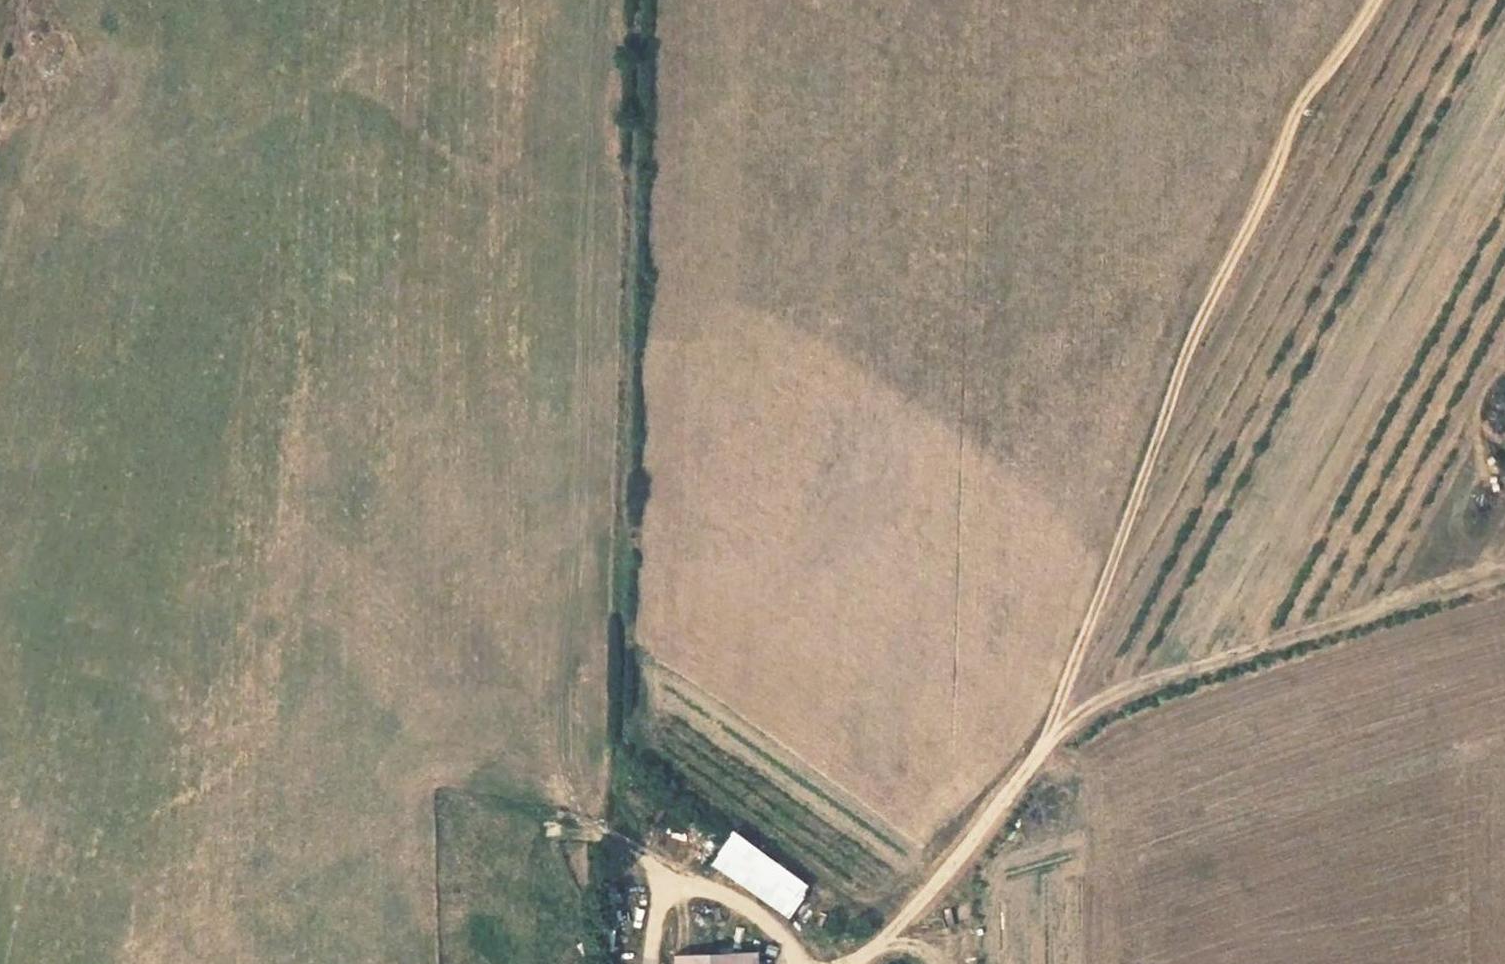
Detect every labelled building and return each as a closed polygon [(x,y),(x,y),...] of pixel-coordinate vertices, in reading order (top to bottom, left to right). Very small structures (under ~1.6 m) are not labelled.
[(733,830),(709,863),(786,919),(810,886),(733,830)] [(659,950),(660,963),(744,963),(743,946),(659,950)]
